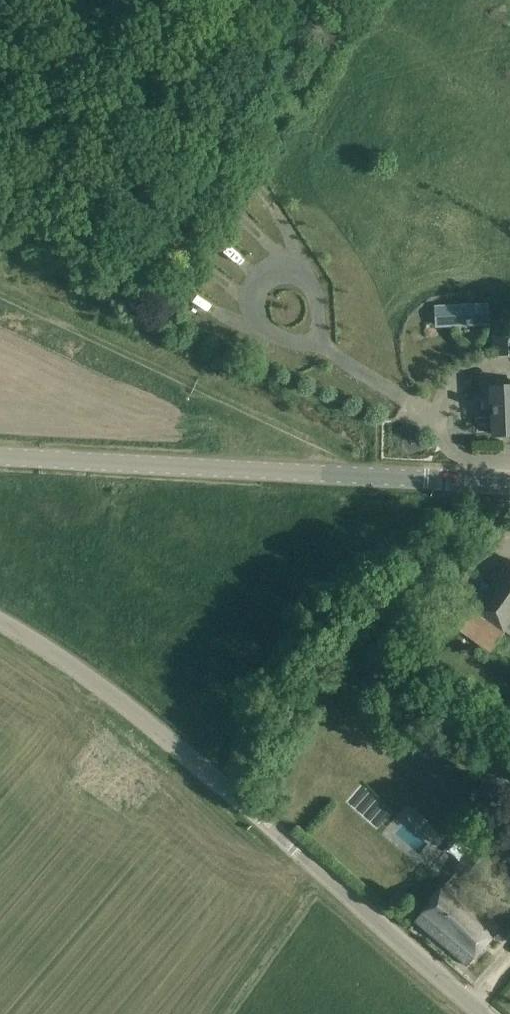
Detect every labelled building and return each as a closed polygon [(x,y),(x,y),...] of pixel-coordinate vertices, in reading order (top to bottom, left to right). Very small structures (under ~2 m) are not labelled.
[(451,323),(490,323),(489,304),(450,304),(451,323)] [(492,323),(493,357),(509,357),(509,322),(492,323)] [(493,388),(493,391),(487,392),(488,410),(494,410),(495,435),(509,435),(509,387),(493,388)] [(459,632),(489,655),(509,626),(509,563),(459,632)] [(499,854),(481,840),(458,868),(476,883),(499,854)] [(448,882),(416,921),(467,965),(500,928),(448,882)]
